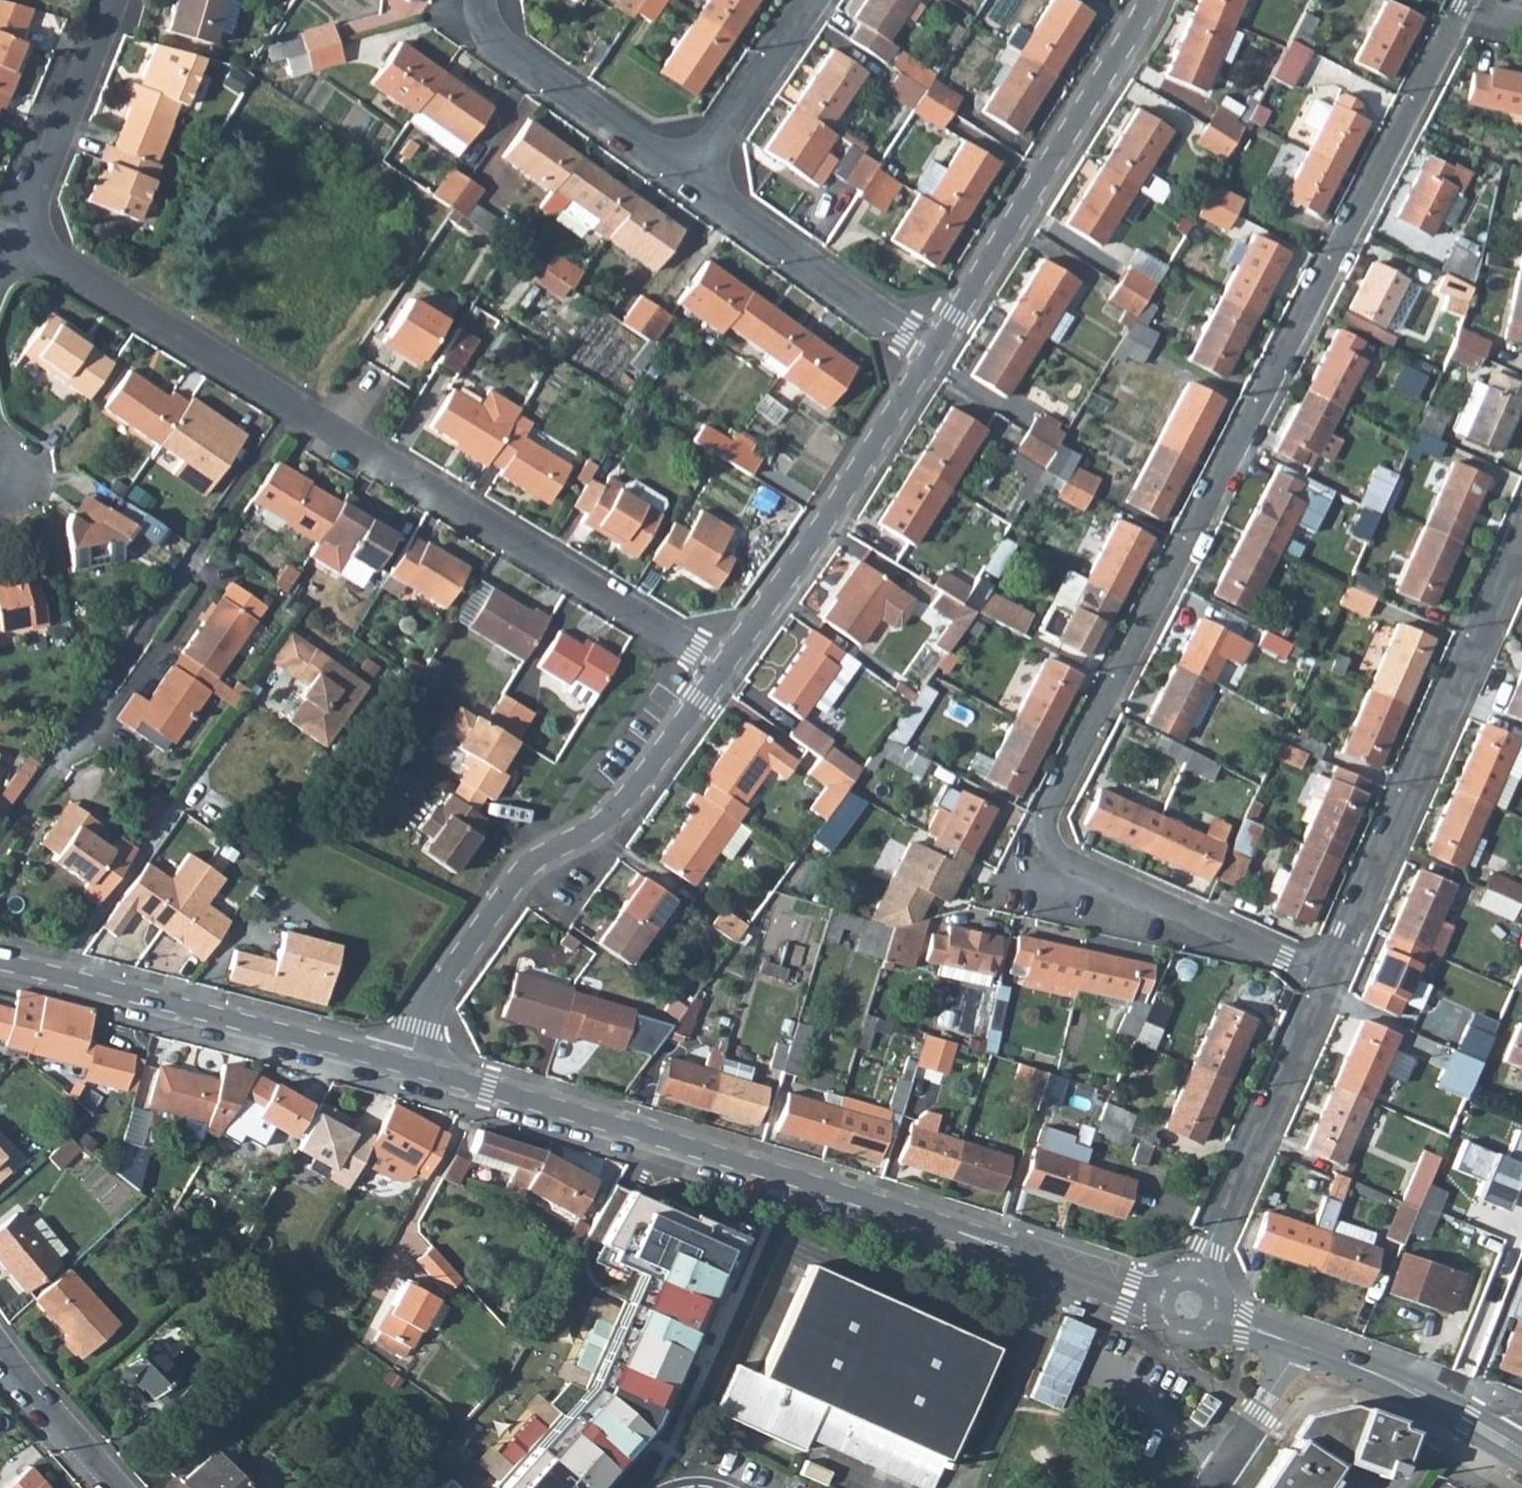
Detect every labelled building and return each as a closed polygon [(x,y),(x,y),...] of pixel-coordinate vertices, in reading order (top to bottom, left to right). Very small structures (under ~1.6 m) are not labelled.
[(8,94),(17,75),(10,72),(23,42),(19,41),(25,26),(1,14),(6,1),(1,0),(0,0),(0,91),(8,94)] [(164,31),(209,42),(213,29),(222,0),(176,0),(175,1),(173,0),(164,31)] [(213,29),(229,33),(238,1),(234,0),(222,0),(213,29)] [(641,0),(615,0),(611,6),(629,18),(633,12),(641,0)] [(633,12),(650,24),(666,0),(641,0),(633,12)] [(730,39),(756,0),(707,0),(696,16),(730,39)] [(913,0),(865,0),(853,19),(859,23),(848,39),(886,64),(897,48),(886,41),(913,0)] [(1018,52),(1053,74),(1090,15),(1067,0),(1051,0),(1029,35),(1015,27),(1005,43),(1018,52)] [(1193,9),(1230,25),(1241,0),(1197,0),(1193,9)] [(6,1),(1,14),(25,26),(32,9),(6,1)] [(1384,2),(1353,62),(1387,79),(1418,19),(1384,2)] [(1228,29),(1230,25),(1193,9),(1165,77),(1201,92),(1216,58),(1228,29)] [(1289,41),(1308,51),(1312,43),(1305,40),(1316,19),(1303,13),(1289,41)] [(691,96),(730,39),(696,16),(657,73),(691,96)] [(956,25),(930,64),(938,70),(964,30),(956,25)] [(285,57),(336,43),(331,26),(280,41),(280,43),(285,57)] [(1228,29),(1216,58),(1228,63),(1240,35),(1228,29)] [(1285,48),(1270,78),(1289,88),(1308,51),(1289,41),(1285,48)] [(415,109),(441,73),(398,42),(369,82),(413,113),(415,109)] [(280,43),(265,48),(270,62),(285,57),(280,43)] [(341,60),(336,43),(285,57),(290,74),(341,60)] [(1005,43),(995,60),(1008,68),(1018,52),(1005,43)] [(131,83),(123,104),(130,106),(169,122),(178,102),(184,104),(203,57),(154,44),(137,86),(131,83)] [(831,50),(793,107),(826,129),(864,73),(831,50)] [(902,51),(891,67),(898,72),(925,90),(932,80),(936,74),(902,51)] [(1303,70),(1333,83),(1341,65),(1312,51),(1303,70)] [(1015,134),(1053,74),(1018,52),(1008,68),(981,112),(1015,134)] [(1466,105),(1521,115),(1521,75),(1489,68),(1487,76),(1472,73),(1466,105)] [(233,69),(223,85),(237,93),(246,78),(233,69)] [(885,93),(912,111),(922,95),(924,93),(925,90),(898,72),(885,93)] [(490,107),(441,73),(415,109),(464,144),(490,107)] [(924,93),(922,95),(950,113),(959,97),(932,80),(925,90),(924,93)] [(1251,98),(1248,96),(1242,108),(1234,120),(1244,126),(1247,120),(1255,105),(1262,92),(1255,89),(1251,98)] [(939,128),(950,113),(922,95),(912,111),(939,128)] [(1317,131),(1307,151),(1341,169),(1364,123),(1354,117),(1359,109),(1358,105),(1339,95),(1335,96),(1329,108),(1313,100),(1309,101),(1300,119),(1301,123),(1317,131)] [(1223,96),(1215,109),(1234,120),(1242,108),(1223,96)] [(1255,105),(1247,120),(1256,125),(1264,110),(1255,105)] [(130,106),(119,133),(159,148),(169,122),(130,106)] [(826,129),(793,107),(764,151),(804,179),(817,188),(835,160),(822,152),(834,135),(826,129)] [(413,113),(407,122),(455,156),(464,144),(415,109),(413,113)] [(1205,126),(1232,142),(1244,126),(1234,120),(1215,109),(1205,126)] [(1136,110),(1100,167),(1134,188),(1143,173),(1169,131),(1136,110)] [(550,192),(553,188),(577,155),(528,120),(501,156),(550,192)] [(1223,158),(1232,142),(1205,126),(1195,142),(1223,158)] [(838,128),(834,135),(848,144),(861,152),(865,146),(838,128)] [(114,147),(153,162),(159,148),(119,133),(114,147)] [(408,139),(398,154),(406,160),(417,145),(408,139)] [(944,169),(925,200),(959,221),(996,162),(962,141),(944,169)] [(94,181),(87,201),(135,221),(158,164),(153,162),(114,147),(106,144),(99,160),(107,163),(98,183),(94,181)] [(848,144),(829,173),(842,181),(861,152),(848,144)] [(1307,151),(1283,197),(1317,215),(1341,169),(1307,151)] [(842,181),(858,192),(874,168),(877,164),(861,152),(842,181)] [(635,197),(577,155),(553,188),(550,192),(538,208),(546,214),(560,209),(587,228),(590,227),(606,238),(635,197)] [(1426,157),(1394,218),(1428,236),(1452,189),(1442,184),(1449,169),(1426,157)] [(877,164),(874,168),(890,178),(896,170),(880,160),(877,164)] [(931,162),(912,192),(916,195),(925,200),(944,169),(931,162)] [(1100,167),(1064,223),(1098,245),(1117,215),(1134,188),(1100,167)] [(874,168),(858,192),(855,197),(870,207),(890,178),(874,168)] [(432,196),(447,206),(466,179),(451,169),(432,196)] [(1143,173),(1134,188),(1147,196),(1158,203),(1165,192),(1163,185),(1143,173)] [(901,185),(890,178),(870,207),(881,214),(901,185)] [(482,189),(466,179),(447,206),(450,208),(461,215),(490,234),(498,221),(471,203),(482,189)] [(1205,201),(1233,214),(1240,200),(1214,186),(1205,201)] [(1134,188),(1117,215),(1129,224),(1147,196),(1134,188)] [(916,195),(889,239),(931,267),(959,221),(925,200),(916,195)] [(681,230),(635,197),(606,238),(653,271),(681,230)] [(1224,229),(1233,214),(1205,201),(1196,216),(1224,229)] [(454,226),(461,215),(450,208),(444,218),(454,226)] [(1181,217),(1172,231),(1183,236),(1191,223),(1181,217)] [(498,221),(490,234),(506,245),(510,247),(518,235),(498,221)] [(1253,236),(1220,298),(1254,316),(1286,253),(1253,236)] [(506,245),(500,255),(512,263),(518,253),(510,247),(506,245)] [(1452,246),(1438,271),(1442,273),(1462,284),(1476,258),(1452,246)] [(1138,251),(1129,265),(1156,281),(1163,269),(1165,267),(1138,251)] [(1485,252),(1482,265),(1499,268),(1501,256),(1485,252)] [(555,253),(542,270),(568,287),(569,288),(582,271),(555,253)] [(1006,317),(1040,338),(1042,335),(1058,309),(1076,280),(1042,259),(1006,317)] [(719,333),(725,324),(748,292),(705,261),(676,302),(719,333)] [(1371,263),(1347,308),(1381,326),(1405,280),(1371,263)] [(1117,284),(1144,300),(1156,281),(1129,265),(1117,284)] [(542,270),(534,282),(559,299),(568,287),(542,270)] [(1504,338),(1521,342),(1521,272),(1517,271),(1504,338)] [(1446,296),(1442,310),(1461,316),(1470,287),(1462,284),(1442,273),(1435,290),(1446,296)] [(1117,322),(1127,328),(1132,320),(1144,300),(1117,284),(1106,301),(1124,311),(1117,322)] [(766,354),(784,367),(808,335),(748,292),(725,324),(766,354)] [(415,294),(411,301),(444,320),(447,313),(415,294)] [(620,322),(635,333),(655,306),(639,296),(620,322)] [(1222,378),(1254,316),(1220,298),(1187,360),(1222,378)] [(400,310),(380,341),(394,350),(398,345),(421,359),(444,320),(411,301),(408,299),(401,310),(400,310)] [(1144,300),(1132,320),(1144,327),(1156,307),(1144,300)] [(1106,301),(1099,312),(1117,322),(1124,311),(1106,301)] [(655,306),(635,333),(647,341),(651,343),(670,316),(655,306)] [(1058,309),(1042,335),(1055,344),(1072,318),(1058,309)] [(49,313),(21,352),(87,399),(112,363),(86,345),(77,339),(80,334),(49,313)] [(1003,397),(1040,338),(1006,317),(969,375),(1003,397)] [(1122,337),(1147,350),(1156,333),(1144,327),(1132,320),(1127,328),(1122,337)] [(457,327),(436,362),(456,375),(478,340),(457,327)] [(1452,345),(1479,357),(1482,358),(1489,342),(1457,328),(1452,345)] [(1336,329),(1304,391),(1338,408),(1370,347),(1336,329)] [(80,334),(77,339),(86,345),(89,341),(80,334)] [(854,367),(808,335),(784,367),(779,375),(824,408),(854,367)] [(1140,364),(1147,350),(1122,337),(1114,350),(1126,356),(1140,364)] [(647,341),(628,364),(638,372),(657,347),(651,343),(647,341)] [(398,345),(394,350),(418,364),(421,359),(398,345)] [(1473,369),(1479,357),(1452,345),(1446,357),(1473,369)] [(1114,350),(1110,357),(1121,364),(1126,356),(1114,350)] [(766,354),(760,362),(779,375),(784,367),(766,354)] [(1401,364),(1389,387),(1412,399),(1424,376),(1401,364)] [(157,445),(158,444),(187,401),(172,391),(167,397),(128,370),(102,407),(157,445)] [(1451,430),(1498,451),(1521,397),(1521,387),(1491,373),(1484,388),(1472,382),(1451,430)] [(1187,382),(1156,442),(1190,460),(1221,400),(1187,382)] [(452,388),(429,426),(456,442),(473,453),(470,457),(484,465),(487,460),(509,423),(452,388)] [(487,389),(478,404),(509,423),(516,414),(519,408),(487,389)] [(1304,391),(1273,451),(1307,468),(1338,408),(1304,391)] [(1089,392),(1083,402),(1102,411),(1107,401),(1089,392)] [(765,394),(753,410),(774,425),(785,410),(765,394)] [(190,398),(187,401),(158,444),(181,460),(171,475),(202,496),(244,435),(230,426),(226,431),(205,417),(205,416),(209,411),(190,398)] [(1425,405),(1420,417),(1442,426),(1446,415),(1425,405)] [(950,407),(913,466),(947,487),(984,428),(950,407)] [(209,411),(205,417),(226,431),(230,426),(209,411)] [(516,414),(509,423),(487,460),(502,469),(499,474),(525,490),(527,486),(549,499),(569,465),(522,437),(530,422),(516,414)] [(1024,432),(1054,450),(1057,445),(1063,434),(1055,429),(1058,423),(1044,414),(1040,419),(1034,416),(1024,432)] [(1414,430),(1436,440),(1442,426),(1420,417),(1414,430)] [(713,454),(718,457),(731,440),(703,423),(692,440),(713,454)] [(1408,444),(1403,455),(1415,461),(1419,451),(1436,459),(1444,443),(1436,440),(1414,430),(1408,444)] [(737,432),(731,440),(718,457),(749,476),(761,458),(750,451),(755,443),(737,432)] [(1041,470),(1054,450),(1024,432),(1012,453),(1041,470)] [(456,442),(453,446),(470,457),(473,453),(456,442)] [(1156,442),(1125,501),(1159,519),(1190,460),(1156,442)] [(1041,470),(1090,495),(1098,480),(1071,465),(1076,455),(1057,445),(1054,450),(1041,470)] [(1012,453),(1006,464),(1026,476),(1035,481),(1041,470),(1012,453)] [(316,544),(319,539),(341,503),(308,484),(310,481),(276,461),(250,500),(283,521),(282,523),(316,544)] [(1437,495),(1423,526),(1458,542),(1486,478),(1451,463),(1444,478),(1437,495)] [(1377,514),(1380,508),(1394,476),(1395,474),(1375,465),(1358,504),(1363,506),(1377,514)] [(911,545),(947,487),(913,466),(877,523),(911,545)] [(1082,511),(1090,495),(1041,470),(1035,481),(1043,485),(1046,488),(1048,485),(1059,490),(1056,497),(1082,511)] [(1274,472),(1242,533),(1276,550),(1291,522),(1312,532),(1329,500),(1274,472)] [(1435,475),(1428,491),(1437,495),(1444,478),(1435,475)] [(584,513),(579,521),(593,529),(595,525),(619,540),(617,544),(616,546),(633,557),(660,514),(618,488),(620,485),(607,476),(601,486),(584,513)] [(1018,494),(1004,516),(1011,520),(1023,500),(1035,481),(1026,476),(1015,492),(1018,494)] [(1403,479),(1394,476),(1380,508),(1387,511),(1388,511),(1403,479)] [(584,513),(601,486),(588,478),(571,506),(584,513)] [(114,479),(108,488),(119,495),(125,486),(114,479)] [(620,485),(618,488),(660,514),(665,505),(664,498),(633,480),(620,485)] [(1035,481),(1023,500),(1032,504),(1043,485),(1035,481)] [(527,486),(525,490),(546,503),(549,499),(527,486)] [(347,493),(341,503),(319,539),(371,571),(394,534),(355,510),(360,501),(347,493)] [(72,514),(84,522),(96,520),(105,507),(85,494),(72,514)] [(65,533),(72,569),(85,567),(84,562),(120,556),(118,544),(133,525),(106,506),(105,507),(96,520),(84,522),(72,514),(70,513),(67,518),(66,521),(65,524),(65,528),(65,533)] [(1363,506),(1349,536),(1365,543),(1369,533),(1377,514),(1363,506)] [(1377,514),(1369,533),(1376,536),(1387,511),(1380,508),(1377,514)] [(673,521),(650,559),(665,568),(671,557),(689,568),(687,572),(714,588),(733,557),(718,549),(731,529),(699,510),(687,529),(673,521)] [(1084,580),(1118,597),(1149,538),(1115,520),(1084,580)] [(595,525),(593,529),(617,544),(619,540),(595,525)] [(1397,586),(1395,591),(1430,606),(1458,542),(1423,526),(1409,559),(1397,586)] [(1245,611),(1276,550),(1242,533),(1211,593),(1245,611)] [(412,535),(388,573),(403,583),(443,607),(468,567),(426,542),(424,543),(412,535)] [(1398,554),(1386,582),(1397,586),(1409,559),(1398,554)] [(852,576),(821,619),(857,645),(877,617),(898,588),(859,560),(850,574),(852,576)] [(285,564),(272,583),(286,592),(298,573),(285,564)] [(1353,570),(1346,586),(1373,598),(1381,582),(1353,570)] [(940,571),(930,585),(939,591),(960,604),(969,590),(969,589),(940,571)] [(403,583),(388,573),(380,586),(396,595),(403,583)] [(969,590),(960,604),(974,611),(976,612),(985,597),(991,586),(976,577),(969,589),(969,590)] [(491,586),(479,578),(453,620),(466,627),(491,586)] [(1037,631),(1088,657),(1118,597),(1084,580),(1066,615),(1050,607),(1037,631)] [(237,607),(246,593),(230,581),(220,596),(237,607)] [(29,624),(29,628),(46,625),(39,585),(23,588),(22,583),(6,586),(0,587),(0,630),(29,624)] [(491,586),(466,627),(522,661),(549,617),(534,607),(532,612),(491,586)] [(1365,616),(1373,598),(1346,586),(1338,604),(1365,616)] [(898,588),(877,617),(891,627),(898,626),(913,606),(912,599),(898,588)] [(962,629),(974,611),(960,604),(939,591),(929,605),(962,629)] [(246,593),(237,607),(255,620),(265,605),(246,593)] [(220,596),(210,610),(227,622),(237,607),(220,596)] [(1022,616),(985,597),(976,612),(1015,631),(1022,616)] [(210,610),(180,653),(215,677),(255,620),(237,607),(227,622),(210,610)] [(1198,619),(1175,664),(1209,681),(1222,655),(1231,638),(1232,636),(1198,619)] [(1280,621),(1273,635),(1283,641),(1291,627),(1280,621)] [(1397,623),(1369,688),(1403,703),(1432,639),(1397,623)] [(804,643),(767,695),(800,718),(810,703),(823,713),(858,663),(810,628),(801,641),(804,643)] [(558,630),(536,666),(567,684),(571,677),(596,693),(618,658),(590,641),(586,647),(581,643),(558,630)] [(289,631),(271,656),(296,675),(307,683),(298,695),(303,699),(309,703),(294,724),(324,745),(366,686),(289,631)] [(1263,631),(1255,646),(1282,659),(1290,644),(1283,641),(1273,635),(1263,631)] [(584,637),(581,643),(586,647),(590,641),(584,637)] [(1231,638),(1222,655),(1234,661),(1243,644),(1231,638)] [(1315,657),(1312,663),(1339,675),(1346,658),(1335,653),(1333,658),(1317,651),(1315,657)] [(180,653),(171,665),(206,689),(215,677),(180,653)] [(945,654),(936,667),(946,673),(955,661),(945,654)] [(296,675),(271,656),(269,659),(294,678),(296,675)] [(1044,658),(1013,718),(1047,735),(1078,676),(1044,658)] [(414,660),(406,673),(416,680),(424,667),(414,660)] [(1187,724),(1209,681),(1175,664),(1145,723),(1179,740),(1187,724)] [(134,692),(115,718),(130,728),(137,719),(152,729),(173,743),(207,690),(206,689),(171,665),(146,701),(134,692)] [(1503,712),(1521,721),(1521,670),(1503,712)] [(242,696),(215,677),(206,689),(207,690),(234,709),(242,696)] [(596,693),(571,677),(567,684),(563,690),(589,705),(596,693)] [(430,678),(426,686),(436,692),(441,684),(430,678)] [(1209,681),(1187,724),(1198,730),(1220,687),(1209,681)] [(923,684),(900,715),(915,724),(935,692),(923,684)] [(1375,768),(1403,703),(1369,688),(1340,752),(1375,768)] [(501,694),(485,721),(508,735),(525,708),(501,694)] [(309,703),(303,699),(288,720),(294,724),(309,703)] [(496,768),(514,739),(508,735),(485,721),(458,705),(444,730),(460,740),(455,747),(467,754),(461,764),(466,767),(458,780),(460,781),(483,795),(490,799),(505,774),(496,768)] [(525,708),(508,735),(514,739),(515,739),(531,711),(525,708)] [(900,715),(884,736),(902,746),(915,724),(900,715)] [(800,718),(788,735),(818,757),(828,744),(831,740),(800,718)] [(1017,795),(1047,735),(1013,718),(991,762),(983,778),(1017,795)] [(137,719),(130,728),(145,739),(152,729),(137,719)] [(699,795),(736,821),(746,808),(741,804),(767,767),(780,776),(786,776),(796,762),(779,750),(780,749),(743,722),(702,779),(708,783),(699,795)] [(1488,804),(1503,773),(1516,779),(1521,766),(1521,742),(1483,725),(1453,788),(1488,804)] [(1258,785),(1271,757),(1278,741),(1282,731),(1273,727),(1250,780),(1258,785)] [(1282,731),(1278,741),(1299,750),(1303,741),(1282,731)] [(1153,747),(1184,761),(1189,750),(1159,735),(1153,747)] [(1303,741),(1299,750),(1306,753),(1318,759),(1324,744),(1305,735),(1303,741)] [(884,736),(873,751),(882,756),(920,776),(928,760),(902,746),(884,736)] [(1299,769),(1306,753),(1299,750),(1278,741),(1271,757),(1299,769)] [(828,744),(818,757),(851,780),(861,768),(828,744)] [(1202,756),(1189,750),(1184,761),(1183,762),(1181,767),(1195,773),(1202,756)] [(873,751),(863,765),(871,772),(882,756),(873,751)] [(977,755),(969,771),(983,778),(991,762),(977,755)] [(823,818),(851,780),(818,757),(806,773),(825,786),(809,808),(823,818)] [(24,759),(13,775),(24,782),(34,766),(24,759)] [(928,760),(920,776),(931,782),(939,766),(928,760)] [(1319,800),(1300,844),(1335,859),(1363,795),(1360,793),(1366,779),(1334,766),(1328,780),(1319,800)] [(1503,773),(1488,804),(1502,810),(1516,779),(1503,773)] [(24,782),(13,775),(0,794),(0,815),(24,782)] [(1328,780),(1316,775),(1307,795),(1319,800),(1328,780)] [(483,795),(460,781),(451,794),(474,810),(483,795)] [(947,785),(937,805),(939,806),(948,811),(958,791),(947,785)] [(1082,823),(1144,851),(1159,816),(1098,788),(1082,823)] [(1474,836),(1488,804),(1453,788),(1424,852),(1460,868),(1462,863),(1474,836)] [(935,813),(925,831),(935,837),(969,854),(993,807),(959,790),(958,791),(948,811),(939,806),(935,813)] [(473,832),(484,817),(474,810),(451,794),(449,792),(438,808),(433,804),(416,828),(430,837),(420,850),(451,872),(460,859),(468,848),(477,835),(473,832)] [(693,810),(657,860),(691,885),(716,850),(737,822),(736,821),(699,795),(695,792),(686,805),(693,810)] [(846,793),(816,836),(828,845),(859,801),(846,793)] [(68,800),(54,820),(70,831),(74,825),(83,812),(84,811),(68,800)] [(1252,800),(1243,818),(1253,822),(1261,804),(1252,800)] [(923,806),(913,825),(925,831),(935,813),(923,806)] [(74,825),(91,837),(100,823),(83,812),(74,825)] [(1221,844),(1159,816),(1144,851),(1205,879),(1221,844)] [(1243,818),(1229,850),(1247,858),(1262,826),(1253,822),(1243,818)] [(54,820),(41,838),(57,850),(54,854),(50,859),(86,884),(110,850),(109,849),(91,837),(74,825),(70,831),(54,820)] [(737,822),(716,850),(728,859),(749,830),(737,822)] [(1270,830),(1265,842),(1284,851),(1289,839),(1270,830)] [(1474,836),(1462,863),(1471,867),(1483,840),(1474,836)] [(969,854),(935,837),(928,852),(911,842),(870,920),(891,926),(916,920),(929,893),(944,901),(969,854)] [(41,838),(38,842),(54,854),(57,850),(41,838)] [(113,843),(109,849),(110,850),(86,884),(84,887),(83,893),(87,898),(98,902),(135,849),(124,841),(113,843)] [(1307,923),(1335,859),(1300,844),(1293,860),(1278,894),(1272,908),(1307,923)] [(468,848),(460,859),(463,861),(471,850),(468,848)] [(1235,884),(1247,858),(1229,850),(1217,876),(1235,884)] [(800,851),(792,861),(801,867),(808,857),(800,851)] [(100,926),(114,935),(132,909),(160,928),(205,864),(187,852),(169,878),(145,862),(124,891),(100,926)] [(1275,867),(1265,889),(1278,894),(1293,860),(1283,856),(1278,868),(1275,867)] [(205,864),(160,928),(189,949),(188,950),(201,959),(228,920),(204,903),(223,877),(205,864)] [(1417,870),(1389,934),(1424,949),(1437,955),(1451,925),(1437,919),(1452,886),(1417,870)] [(625,900),(618,909),(649,931),(672,898),(637,873),(628,887),(632,890),(625,900)] [(1483,889),(1518,904),(1521,906),(1521,887),(1490,873),(1483,889)] [(628,887),(621,897),(625,900),(632,890),(628,887)] [(1514,913),(1518,904),(1483,889),(1476,905),(1511,920),(1514,913)] [(750,903),(742,914),(749,920),(757,909),(750,903)] [(1514,913),(1521,917),(1521,906),(1518,904),(1514,913)] [(721,907),(708,924),(733,941),(746,924),(721,907)] [(830,908),(826,923),(841,927),(859,933),(855,951),(881,959),(891,926),(870,920),(830,908)] [(625,963),(649,931),(618,909),(611,918),(604,928),(600,925),(590,938),(625,963)] [(607,915),(600,925),(604,928),(611,918),(607,915)] [(916,920),(891,926),(881,959),(904,966),(909,950),(915,952),(921,933),(917,920),(916,920)] [(826,923),(820,941),(836,946),(841,927),(826,923)] [(930,933),(925,959),(940,962),(990,974),(999,976),(1007,938),(948,926),(945,937),(930,933)] [(235,951),(226,978),(324,1003),(338,947),(283,932),(275,962),(235,951)] [(564,932),(557,942),(570,951),(577,941),(564,932)] [(1395,1013),(1424,949),(1389,934),(1361,999),(1395,1013)] [(1016,935),(1010,964),(1024,966),(1023,975),(1075,987),(1083,950),(1016,935)] [(1150,965),(1083,950),(1075,987),(1126,998),(1131,999),(1112,1040),(1124,1045),(1127,1038),(1133,1040),(1149,1003),(1142,1001),(1150,965)] [(762,960),(758,972),(794,983),(797,971),(762,960)] [(940,962),(937,975),(987,986),(990,974),(940,962)] [(1010,964),(1009,973),(1023,975),(1024,966),(1010,964)] [(514,971),(501,1014),(542,1027),(540,1031),(557,1036),(571,989),(571,988),(514,971)] [(1023,975),(1020,987),(1073,998),(1075,987),(1023,975)] [(1511,989),(1521,993),(1521,977),(1517,975),(1511,989)] [(997,984),(987,1028),(997,1030),(1007,986),(997,984)] [(687,985),(676,1000),(685,1006),(692,996),(696,991),(687,985)] [(1075,987),(1073,998),(1124,1009),(1126,998),(1075,987)] [(633,1008),(571,989),(557,1036),(572,1041),(574,1033),(583,1035),(582,1038),(620,1050),(633,1008)] [(43,996),(17,990),(12,1010),(0,1007),(0,1036),(5,1038),(3,1044),(22,1049),(29,1051),(43,996)] [(85,1036),(92,1009),(43,996),(29,1051),(85,1065),(82,1079),(124,1089),(133,1053),(92,1043),(93,1038),(85,1036)] [(692,996),(685,1006),(676,1019),(663,1036),(680,1042),(682,1036),(687,1037),(700,999),(692,996)] [(672,997),(663,1010),(676,1019),(685,1006),(676,1000),(672,997)] [(1149,1003),(1133,1040),(1153,1049),(1162,1028),(1162,1016),(1166,1003),(1152,997),(1149,1003)] [(1191,1066),(1226,1081),(1253,1020),(1218,1005),(1191,1066)] [(865,1014),(855,1046),(867,1050),(873,1029),(888,1034),(892,1022),(865,1014)] [(1361,1021),(1333,1085),(1368,1100),(1379,1074),(1391,1046),(1396,1036),(1361,1021)] [(789,1045),(782,1071),(797,1075),(811,1026),(796,1022),(789,1045)] [(1503,1060),(1521,1068),(1521,1024),(1518,1022),(1503,1060)] [(912,1036),(922,1039),(924,1032),(914,1029),(912,1036)] [(1488,1042),(1464,1031),(1455,1051),(1480,1062),(1488,1042)] [(953,1042),(924,1032),(922,1039),(916,1061),(915,1064),(931,1069),(936,1053),(948,1057),(953,1042)] [(775,1041),(768,1067),(782,1071),(789,1045),(775,1041)] [(1391,1046),(1379,1074),(1391,1079),(1403,1051),(1391,1046)] [(657,1093),(706,1108),(717,1071),(721,1057),(723,1052),(709,1048),(703,1067),(668,1057),(657,1093)] [(20,1056),(27,1058),(29,1051),(22,1049),(20,1056)] [(1450,1049),(1418,1122),(1447,1135),(1480,1062),(1455,1051),(1450,1049)] [(936,1053),(931,1069),(943,1074),(948,1057),(936,1053)] [(721,1057),(717,1071),(747,1080),(751,1066),(721,1057)] [(896,1077),(894,1084),(907,1089),(915,1064),(916,1061),(906,1058),(899,1078),(896,1077)] [(217,1134),(236,1103),(254,1072),(222,1063),(217,1082),(159,1065),(148,1105),(185,1115),(206,1121),(204,1131),(217,1134)] [(1005,1099),(1018,1103),(1030,1067),(1017,1063),(1005,1099)] [(134,1103),(146,1107),(158,1068),(146,1064),(134,1103)] [(1191,1066),(1164,1126),(1198,1142),(1226,1081),(1191,1066)] [(1030,1067),(1018,1103),(1034,1109),(1037,1100),(1046,1072),(1030,1067)] [(747,1080),(717,1071),(706,1108),(756,1123),(767,1086),(747,1080)] [(291,1134),(308,1103),(254,1072),(236,1103),(291,1134)] [(1056,1075),(1046,1072),(1037,1100),(1057,1107),(1066,1079),(1056,1075)] [(1107,1076),(1102,1090),(1110,1093),(1115,1080),(1107,1076)] [(894,1084),(886,1109),(890,1111),(900,1114),(907,1089),(894,1084)] [(1333,1085),(1305,1149),(1340,1164),(1368,1100),(1333,1085)] [(824,1091),(821,1102),(837,1107),(840,1096),(824,1091)] [(787,1092),(776,1129),(826,1144),(837,1107),(821,1102),(787,1092)] [(840,1096),(837,1107),(826,1144),(875,1158),(883,1134),(890,1111),(886,1109),(840,1096)] [(325,1176),(326,1174),(347,1186),(360,1162),(368,1147),(374,1135),(355,1124),(351,1131),(339,1125),(345,1115),(321,1101),(296,1146),(312,1156),(307,1166),(325,1176)] [(423,1177),(447,1133),(392,1102),(391,1104),(374,1135),(368,1147),(413,1171),(423,1177)] [(1106,1103),(1098,1120),(1126,1133),(1133,1115),(1106,1103)] [(910,1124),(897,1160),(947,1176),(955,1151),(959,1140),(929,1130),(935,1113),(922,1109),(914,1119),(913,1125),(910,1124)] [(890,1111),(883,1134),(893,1137),(900,1114),(890,1111)] [(136,1188),(156,1120),(127,1112),(111,1168),(136,1188)] [(206,1121),(185,1115),(181,1132),(184,1137),(197,1140),(201,1138),(204,1131),(206,1121)] [(1131,1136),(1126,1133),(1098,1120),(1093,1132),(1126,1147),(1131,1136)] [(523,1186),(543,1150),(478,1128),(472,1151),(475,1152),(517,1164),(511,1173),(505,1183),(521,1188),(523,1186)] [(11,1146),(0,1134),(0,1156),(11,1146)] [(59,1168),(80,1147),(68,1135),(47,1156),(59,1168)] [(1138,1138),(1131,1161),(1145,1165),(1152,1145),(1138,1138)] [(1008,1155),(959,1140),(955,1151),(947,1176),(996,1192),(1008,1155)] [(368,1147),(360,1162),(391,1178),(393,1179),(397,1180),(401,1180),(405,1179),(413,1171),(368,1147)] [(1021,1184),(1070,1200),(1082,1164),(1033,1148),(1021,1184)] [(1424,1148),(1401,1202),(1416,1208),(1426,1183),(1439,1155),(1424,1148)] [(580,1170),(543,1150),(523,1186),(574,1215),(592,1182),(577,1174),(580,1170)] [(475,1152),(471,1160),(511,1173),(517,1164),(475,1152)] [(456,1184),(468,1160),(454,1153),(442,1176),(456,1184)] [(1082,1164),(1070,1200),(1120,1216),(1131,1180),(1082,1164)] [(1332,1178),(1325,1197),(1339,1202),(1344,1187),(1347,1179),(1334,1172),(1332,1178)] [(1347,1179),(1344,1187),(1383,1204),(1387,1196),(1347,1179)] [(521,1188),(505,1183),(500,1191),(517,1196),(521,1188)] [(1416,1208),(1406,1230),(1427,1239),(1447,1191),(1426,1183),(1416,1208)] [(629,1189),(591,1255),(638,1276),(590,1382),(493,1487),(604,1487),(658,1429),(745,1234),(629,1189)] [(1401,1202),(1386,1237),(1401,1243),(1406,1230),(1416,1208),(1401,1202)] [(57,1262),(54,1258),(27,1225),(15,1211),(0,1224),(0,1262),(23,1290),(57,1262)] [(1253,1247),(1316,1268),(1329,1232),(1266,1211),(1253,1247)] [(27,1225),(54,1258),(65,1249),(38,1216),(27,1225)] [(1333,1218),(1329,1232),(1316,1268),(1365,1285),(1378,1248),(1368,1245),(1373,1232),(1333,1218)] [(445,1292),(460,1278),(430,1245),(415,1258),(445,1292)] [(916,1258),(934,1264),(936,1257),(918,1251),(916,1258)] [(1401,1253),(1388,1291),(1448,1311),(1461,1273),(1401,1253)] [(715,1410),(801,1449),(807,1434),(927,1487),(929,1487),(943,1457),(987,1361),(993,1346),(808,1263),(758,1373),(735,1363),(715,1410)] [(71,1338),(67,1341),(81,1356),(117,1324),(66,1267),(34,1297),(66,1332),(71,1338)] [(1508,1313),(1516,1316),(1497,1365),(1521,1375),(1521,1277),(1508,1313)] [(378,1330),(373,1339),(402,1355),(421,1322),(434,1298),(434,1297),(404,1280),(377,1329),(378,1330)] [(434,1298),(421,1322),(434,1329),(447,1305),(434,1298)] [(1082,1306),(1066,1301),(1064,1309),(1079,1314),(1080,1311),(1082,1306)] [(62,1336),(67,1341),(71,1338),(66,1332),(62,1336)] [(1075,1344),(1049,1333),(1020,1393),(1043,1406),(1075,1344)] [(148,1340),(121,1366),(120,1368),(119,1370),(120,1372),(120,1375),(122,1378),(124,1379),(126,1380),(129,1380),(132,1380),(135,1379),(135,1378),(151,1396),(153,1395),(165,1407),(188,1384),(177,1372),(178,1371),(148,1340)] [(396,1388),(402,1378),(390,1370),(383,1381),(396,1388)] [(1201,1425),(1218,1400),(1205,1392),(1188,1417),(1201,1425)] [(1324,1476),(1333,1463),(1343,1460),(1344,1459),(1345,1455),(1377,1467),(1376,1471),(1375,1474),(1379,1475),(1381,1468),(1393,1473),(1408,1429),(1393,1424),(1395,1418),(1350,1401),(1305,1412),(1290,1434),(1295,1437),(1286,1450),(1281,1447),(1254,1487),(1316,1487),(1324,1476)] [(162,1466),(172,1476),(191,1456),(181,1447),(162,1466)] [(215,1450),(180,1481),(187,1487),(249,1487),(215,1450)] [(1345,1455),(1344,1459),(1376,1471),(1377,1467),(1345,1455)] [(805,1459),(799,1472),(824,1484),(830,1470),(805,1459)] [(29,1465),(3,1487),(49,1487),(29,1465)] [(449,1475),(435,1487),(460,1487),(449,1475)] [(1316,1487),(1321,1487),(1327,1479),(1324,1476),(1316,1487)]
